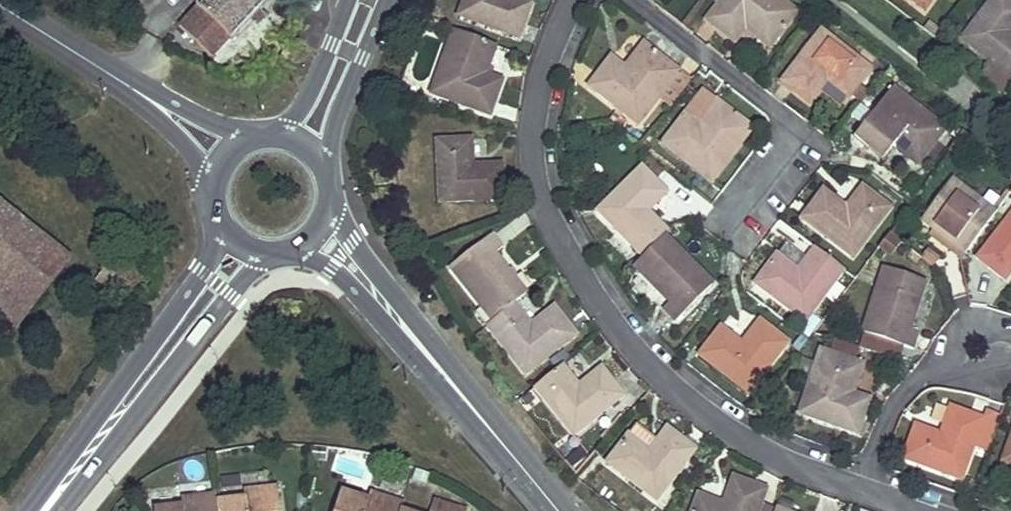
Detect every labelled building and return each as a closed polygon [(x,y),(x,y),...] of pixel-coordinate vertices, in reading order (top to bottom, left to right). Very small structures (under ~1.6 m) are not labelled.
[(184,27),(214,55),(265,0),(209,0),(184,27)] [(517,0),(463,0),(458,16),(518,38),(530,5),(517,0)] [(794,13),(778,0),(722,0),(705,21),(735,45),(746,31),(766,47),(794,13)] [(927,11),(935,0),(911,0),(927,11)] [(964,37),(1010,74),(1010,31),(1010,0),(994,0),(964,37)] [(504,82),(495,79),(487,76),(498,44),(457,29),(434,95),(493,115),(504,82)] [(870,71),(822,33),(782,83),(811,105),(828,84),(848,99),(852,94),(862,103),(870,93),(859,85),(870,71)] [(626,63),(641,43),(630,36),(616,55),(626,63)] [(647,46),(627,70),(614,60),(591,87),(638,126),(660,100),(681,75),(674,69),(647,46)] [(660,100),(670,109),(701,68),(684,55),(674,69),(681,75),(660,100)] [(991,65),(983,75),(1003,90),(1010,81),(1010,79),(991,65)] [(919,164),(946,129),(894,88),(855,138),(885,161),(896,146),(919,164)] [(718,102),(699,125),(686,115),(664,144),(713,182),(753,129),(718,102)] [(502,165),(488,165),(474,166),(472,140),(438,142),(442,202),(504,198),(502,165)] [(665,229),(665,228),(666,227),(642,208),(659,187),(634,167),(594,216),(644,257),(665,229)] [(922,218),(966,254),(995,214),(953,180),(922,218)] [(866,184),(850,204),(829,187),(806,216),(853,254),(892,205),(866,184)] [(7,337),(69,260),(0,204),(0,331),(7,337)] [(978,262),(1003,281),(1010,271),(1010,219),(978,262)] [(718,272),(665,229),(644,257),(634,268),(674,301),(668,308),(680,318),(718,272)] [(901,239),(892,231),(882,245),(891,252),(901,239)] [(451,271),(493,324),(515,306),(521,302),(527,297),(496,257),(504,252),(492,237),(451,271)] [(758,281),(808,319),(847,268),(818,246),(801,268),(780,253),(758,281)] [(123,295),(131,285),(139,276),(113,254),(97,272),(123,295)] [(919,333),(910,330),(927,283),(885,268),(863,331),(865,332),(905,346),(914,349),(919,333)] [(515,306),(493,324),(488,328),(525,375),(575,337),(554,310),(531,327),(515,306)] [(764,317),(746,340),(725,324),(704,352),(754,390),(793,339),(764,317)] [(905,346),(865,332),(860,345),(901,359),(905,346)] [(820,348),(798,412),(855,432),(868,397),(852,391),(861,362),(853,359),(858,348),(836,340),(832,352),(820,348)] [(600,372),(589,380),(578,388),(564,368),(535,391),(572,437),(622,400),(600,372)] [(938,434),(913,425),(902,457),(959,478),(971,446),(987,451),(999,416),(984,410),(982,417),(948,405),(938,434)] [(1002,417),(999,416),(987,451),(990,452),(1002,417)] [(664,428),(655,438),(647,449),(627,435),(605,462),(655,500),(693,449),(664,428)] [(1002,462),(1010,466),(1010,438),(1002,462)] [(759,506),(765,488),(732,476),(723,502),(698,495),(693,510),(758,510),(759,506)] [(220,503),(221,510),(286,510),(282,489),(250,493),(250,499),(220,503)] [(346,494),(341,510),(406,510),(408,505),(377,495),(375,503),(346,494)] [(164,510),(221,510),(220,503),(219,497),(188,500),(189,508),(164,510)]
